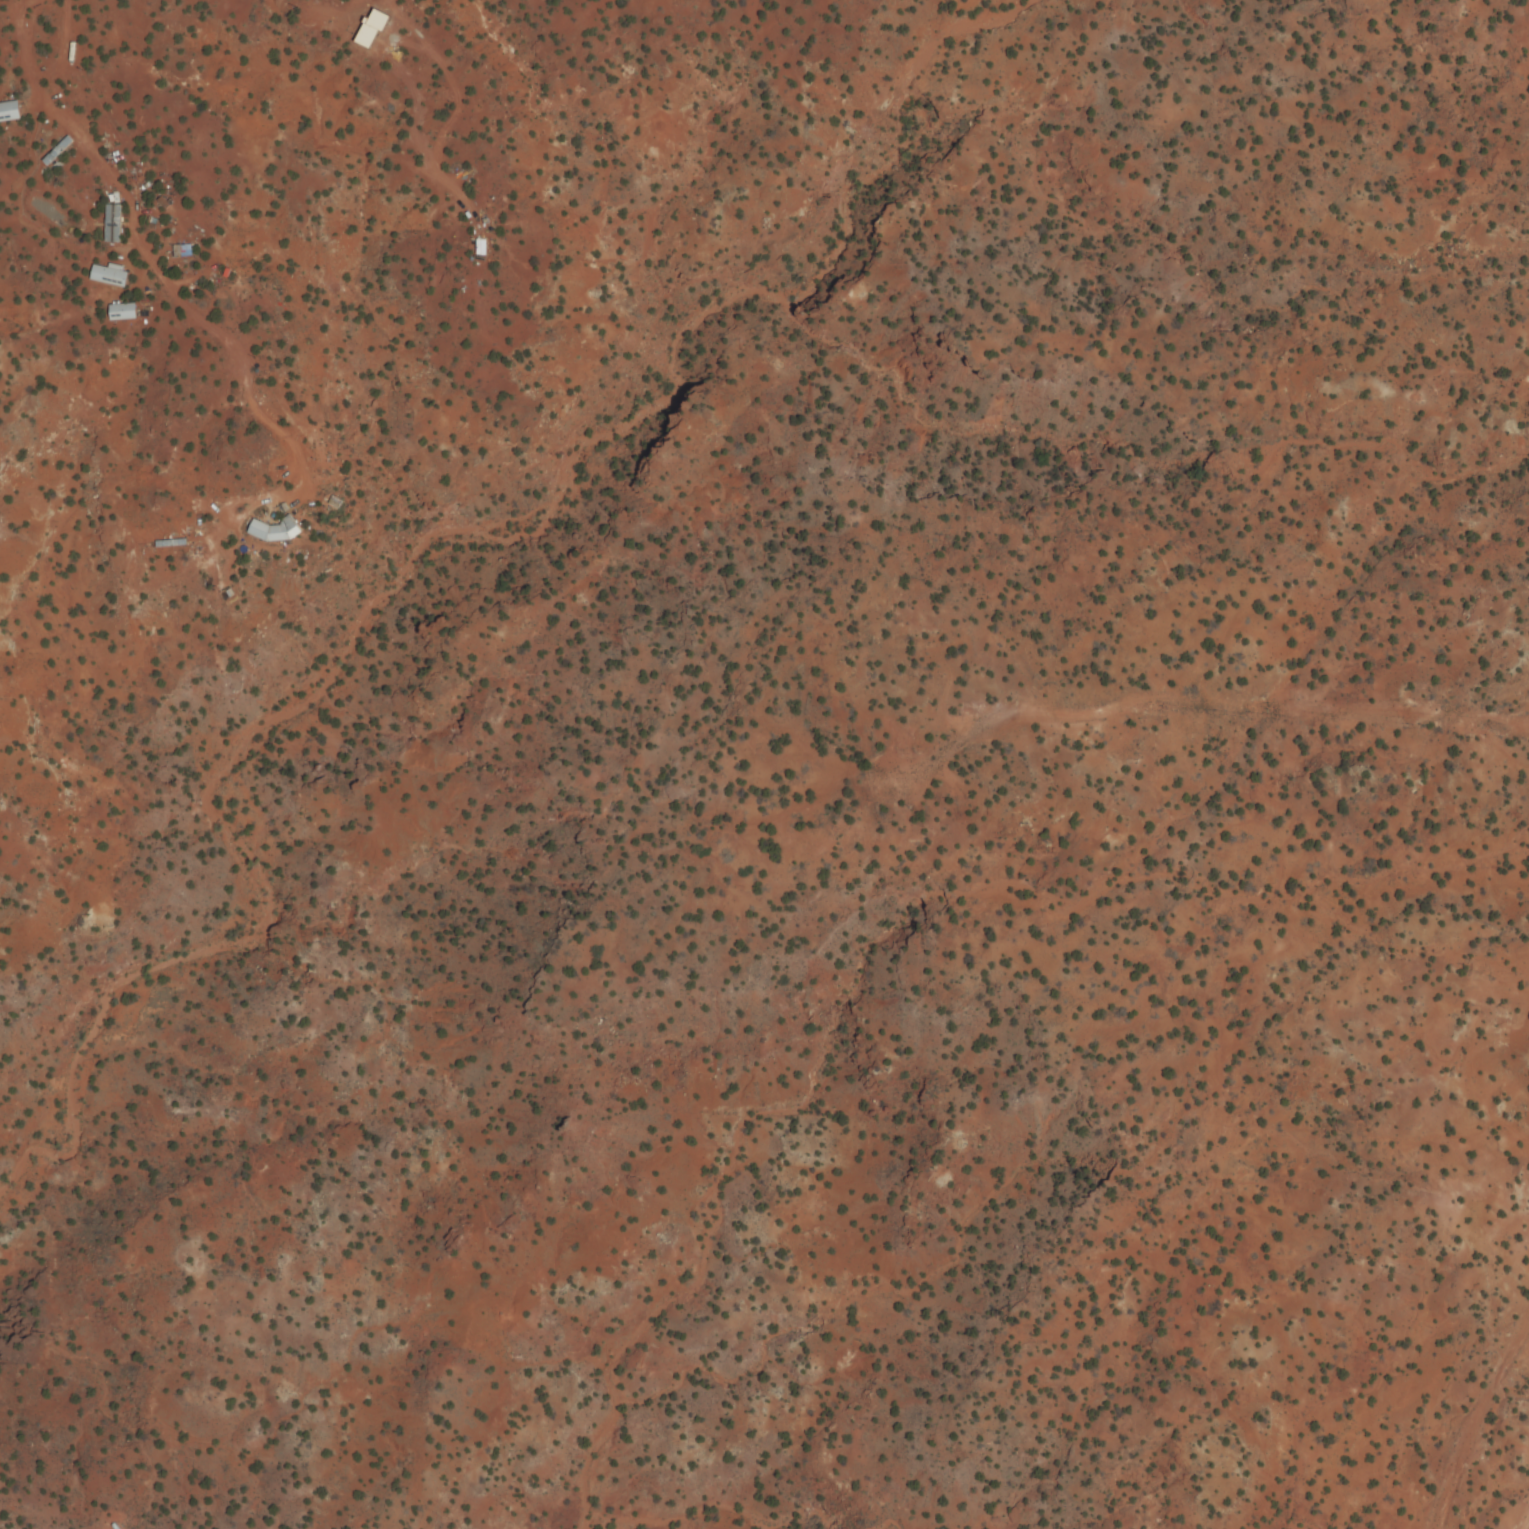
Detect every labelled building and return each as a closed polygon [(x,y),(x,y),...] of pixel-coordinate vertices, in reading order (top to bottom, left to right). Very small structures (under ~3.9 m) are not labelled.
[(23,121),(22,102),(0,104),(0,123),(23,121)] [(106,207),(106,244),(122,244),(122,207),(106,207)] [(174,246),(174,259),(192,259),(192,246),(174,246)] [(127,290),(130,272),(95,264),(91,282),(127,290)] [(138,322),(138,305),(111,305),(111,322),(138,322)] [(282,524),(252,525),(252,541),(298,540),(297,518),(282,518),(282,524)]
